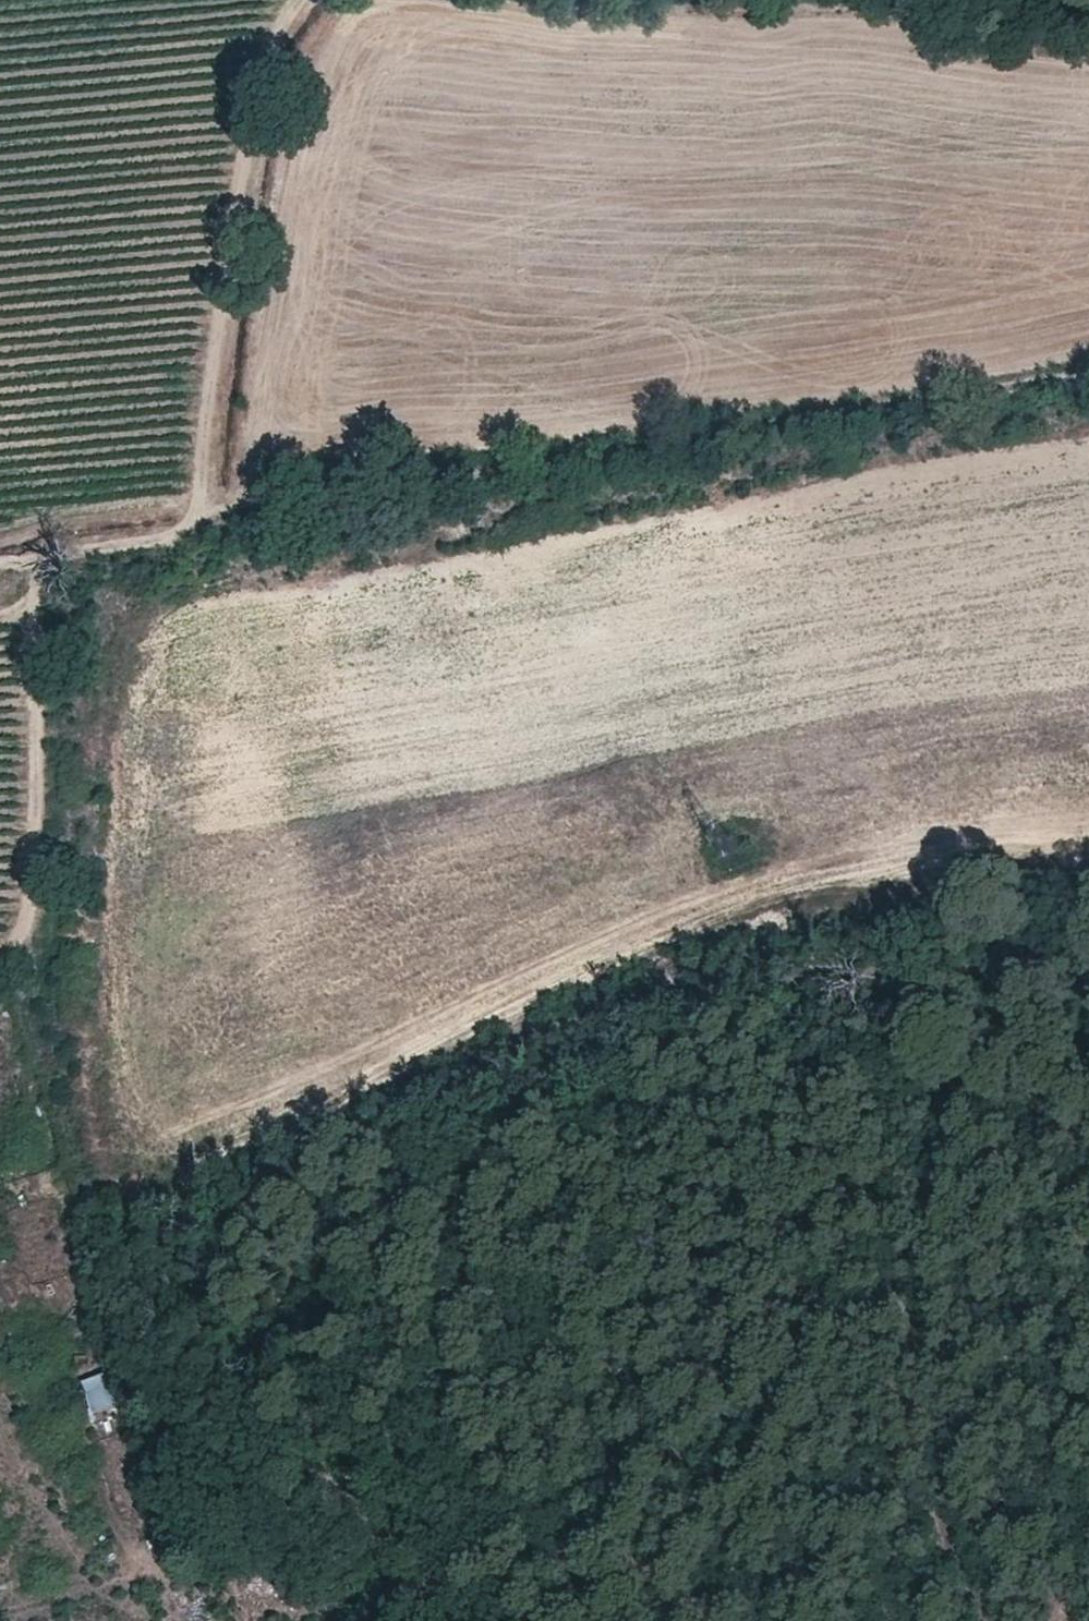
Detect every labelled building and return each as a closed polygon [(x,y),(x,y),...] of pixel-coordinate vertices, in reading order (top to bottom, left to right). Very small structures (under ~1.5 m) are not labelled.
[(102,1370),(79,1376),(91,1420),(114,1414),(102,1370)]
